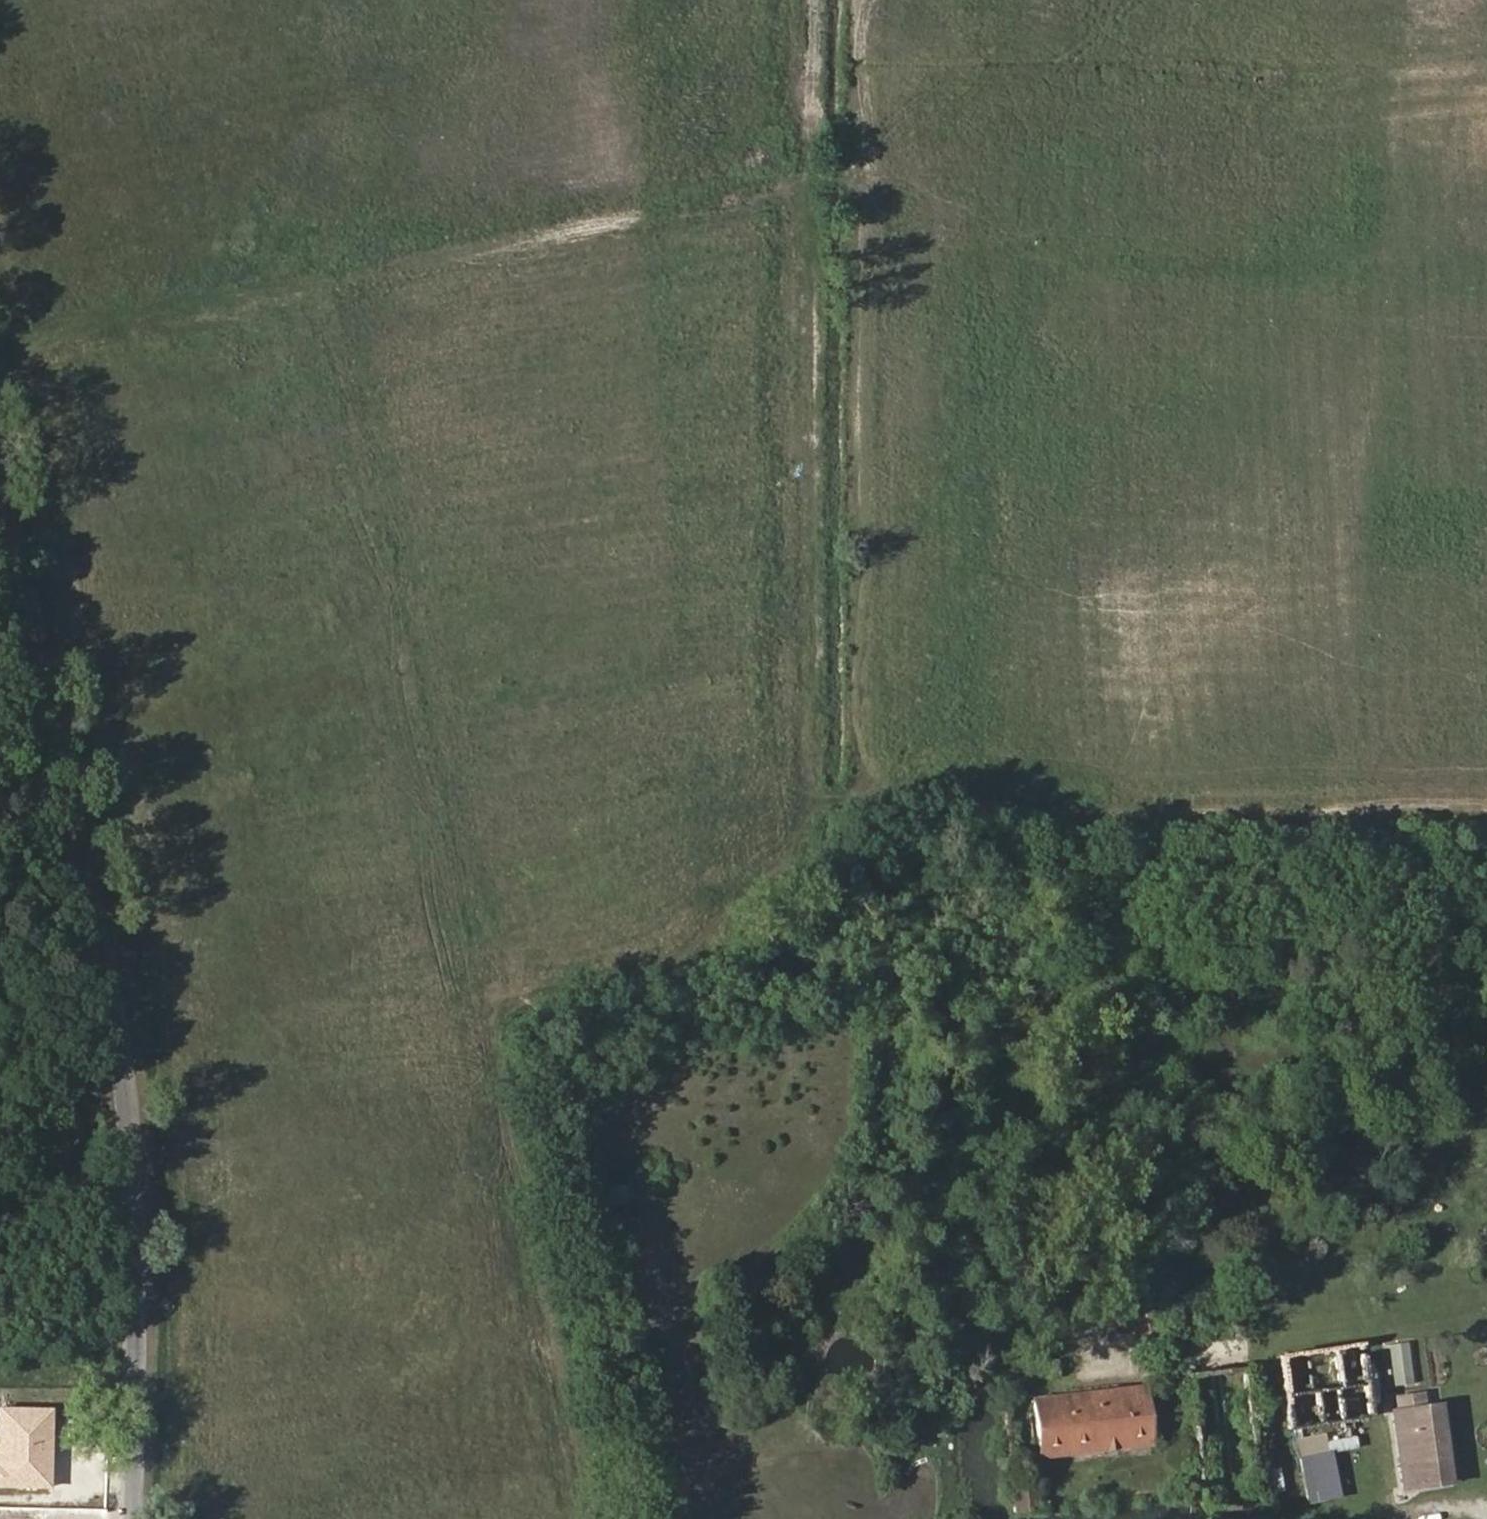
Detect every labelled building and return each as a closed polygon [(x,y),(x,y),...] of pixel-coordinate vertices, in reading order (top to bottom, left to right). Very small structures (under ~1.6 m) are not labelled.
[(1360,1340),(1280,1350),(1290,1424),(1370,1414),(1360,1340)] [(1150,1444),(1143,1386),(1033,1399),(1039,1457),(1150,1444)] [(1394,1403),(1426,1399),(1424,1389),(1393,1393),(1394,1403)] [(1450,1483),(1438,1404),(1393,1410),(1404,1490),(1450,1483)] [(1295,1438),(1309,1502),(1341,1496),(1327,1431),(1295,1438)] [(1039,1509),(1036,1484),(1011,1487),(1014,1512),(1039,1509)]
